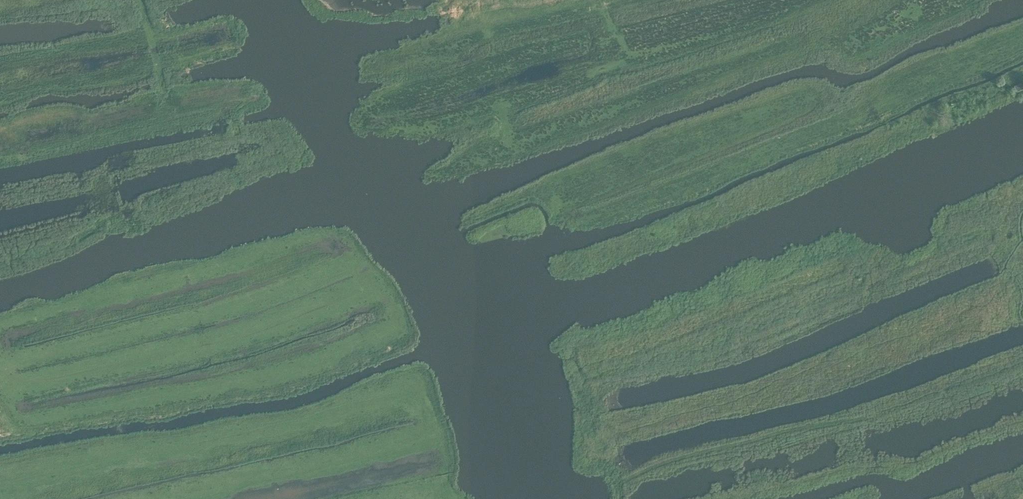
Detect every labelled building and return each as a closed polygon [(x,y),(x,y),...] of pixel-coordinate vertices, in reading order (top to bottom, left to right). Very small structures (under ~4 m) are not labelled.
[(1018,92),(1022,90),(1022,82),(1015,86),(1018,92)] [(1013,97),(1011,90),(1001,94),(1004,101),(1013,97)] [(944,106),(949,117),(956,114),(951,103),(944,106)]
